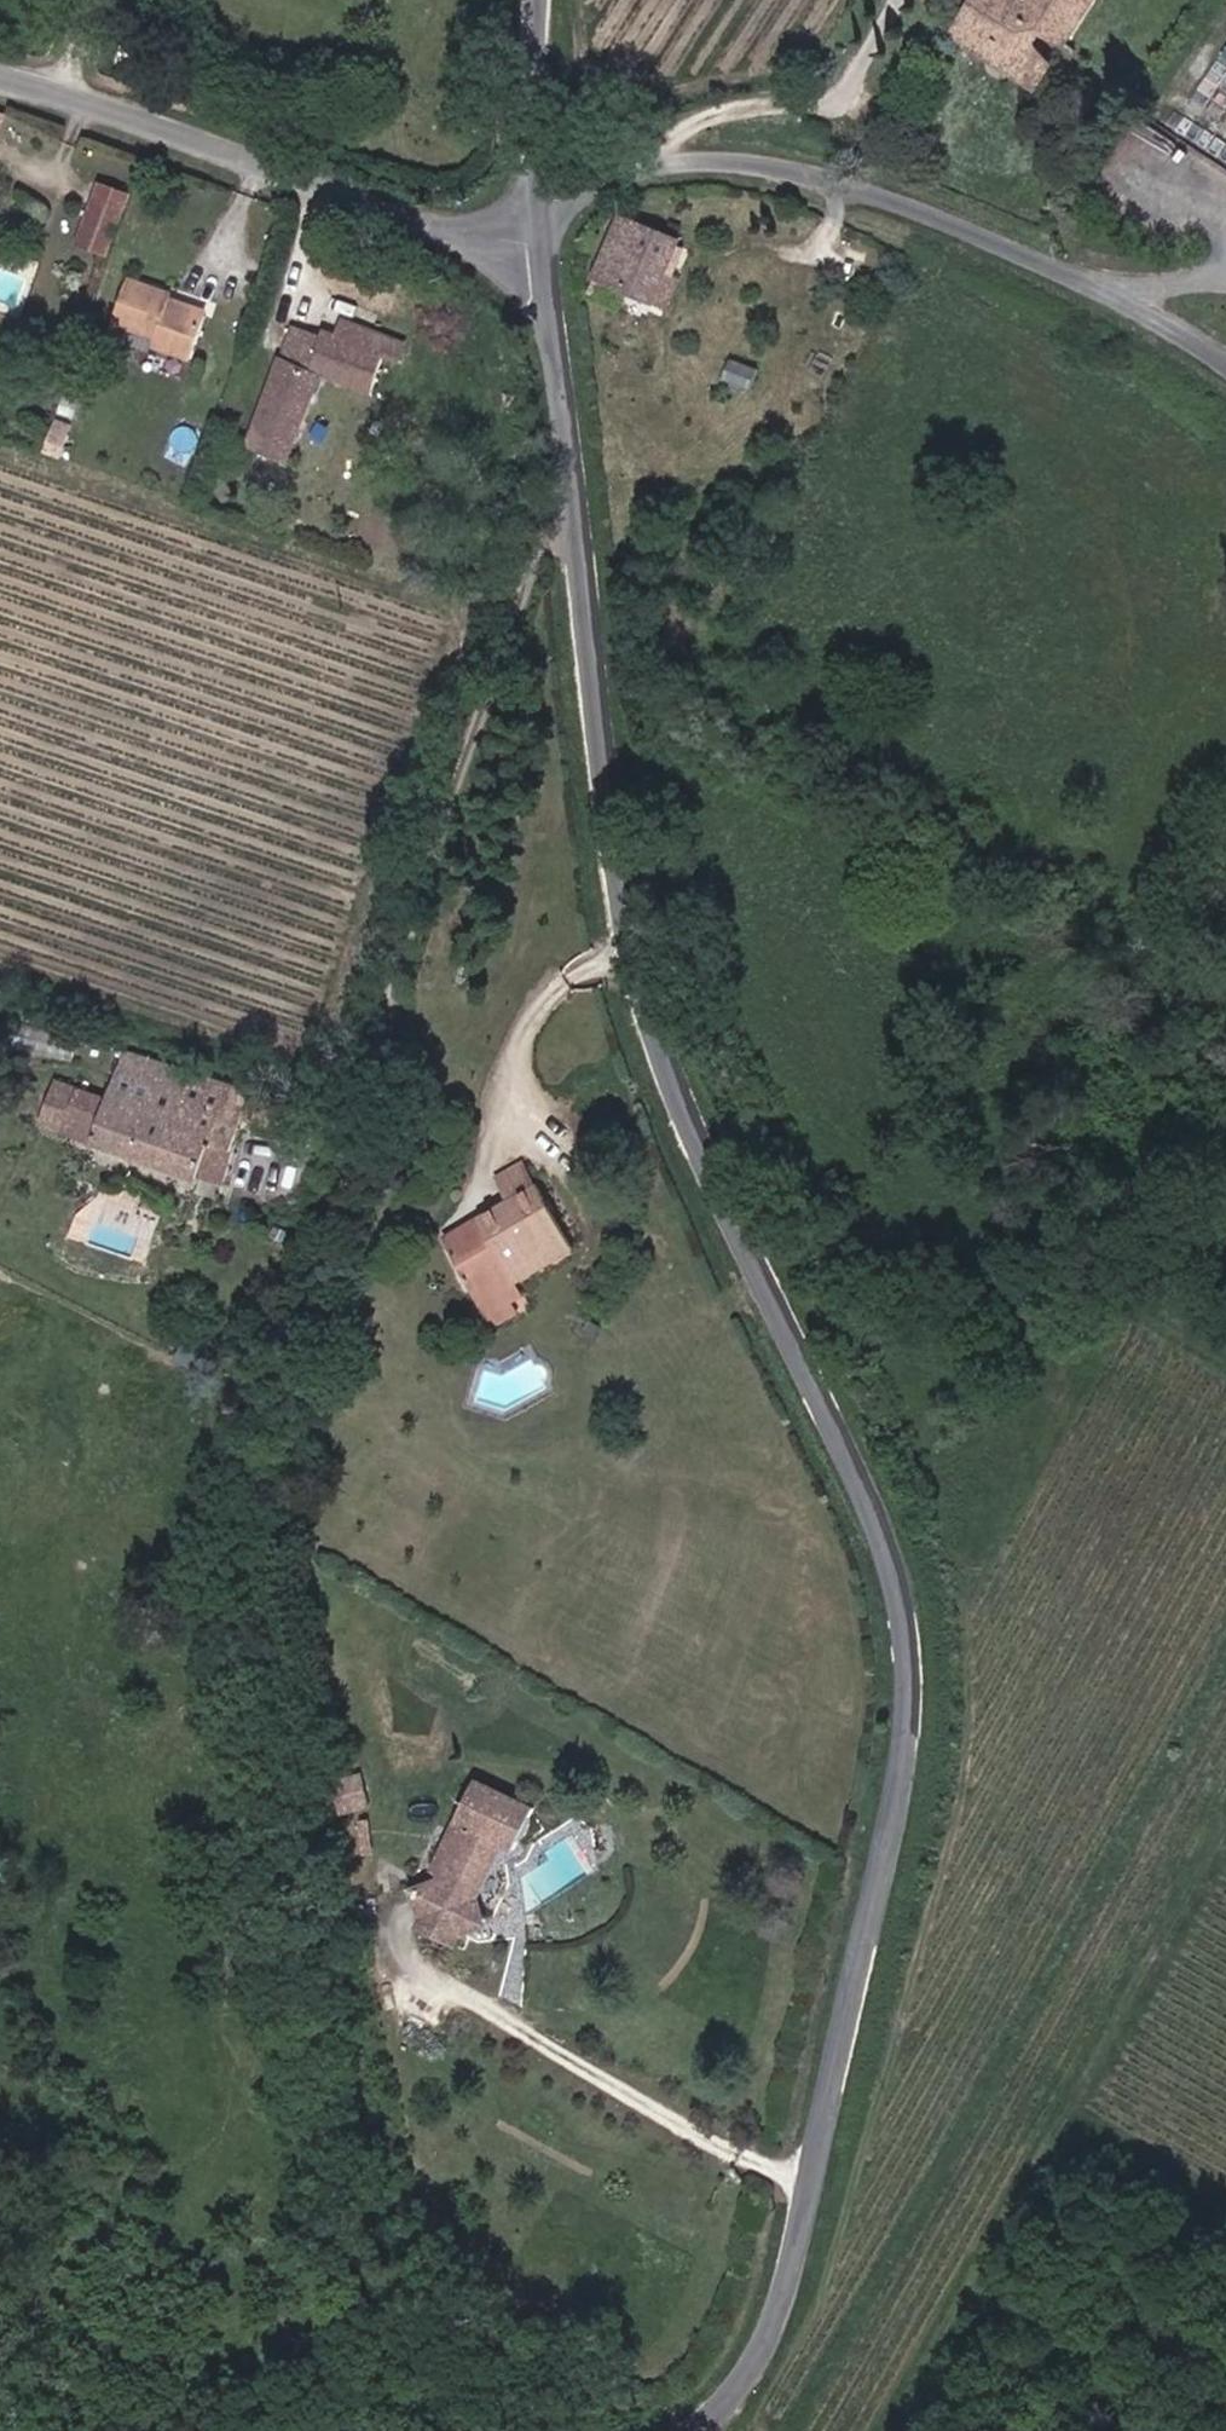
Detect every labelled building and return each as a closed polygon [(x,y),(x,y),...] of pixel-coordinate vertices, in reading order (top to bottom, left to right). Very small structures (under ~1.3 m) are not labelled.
[(948,37),(1039,93),(1060,59),(1041,48),(1049,35),(1070,48),(1100,0),(971,0),(948,37)] [(134,192),(101,180),(80,238),(113,250),(134,192)] [(686,234),(630,208),(599,275),(667,307),(681,277),(669,271),(686,234)] [(134,273),(117,315),(122,316),(159,331),(155,341),(192,356),(211,310),(174,296),(176,290),(134,273)] [(372,387),(384,352),(403,358),(411,336),(344,312),(336,334),(296,320),(254,439),(290,451),(319,369),(372,387)] [(80,434),(62,428),(53,456),(72,463),(80,434)] [(112,1095),(60,1077),(45,1122),(217,1179),(246,1091),(127,1051),(112,1095)] [(581,1248),(530,1158),(499,1176),(511,1197),(444,1235),(495,1325),(533,1304),(521,1283),(581,1248)] [(520,1844),(539,1803),(480,1776),(439,1867),(448,1871),(445,1877),(422,1885),(431,1908),(436,1910),(431,1920),(462,1935),(467,1924),(471,1927),(485,1922),(490,1909),(485,1896),(480,1893),(482,1887),(484,1887),(506,1838),(520,1844)] [(520,1844),(506,1838),(484,1887),(497,1893),(520,1844)]
